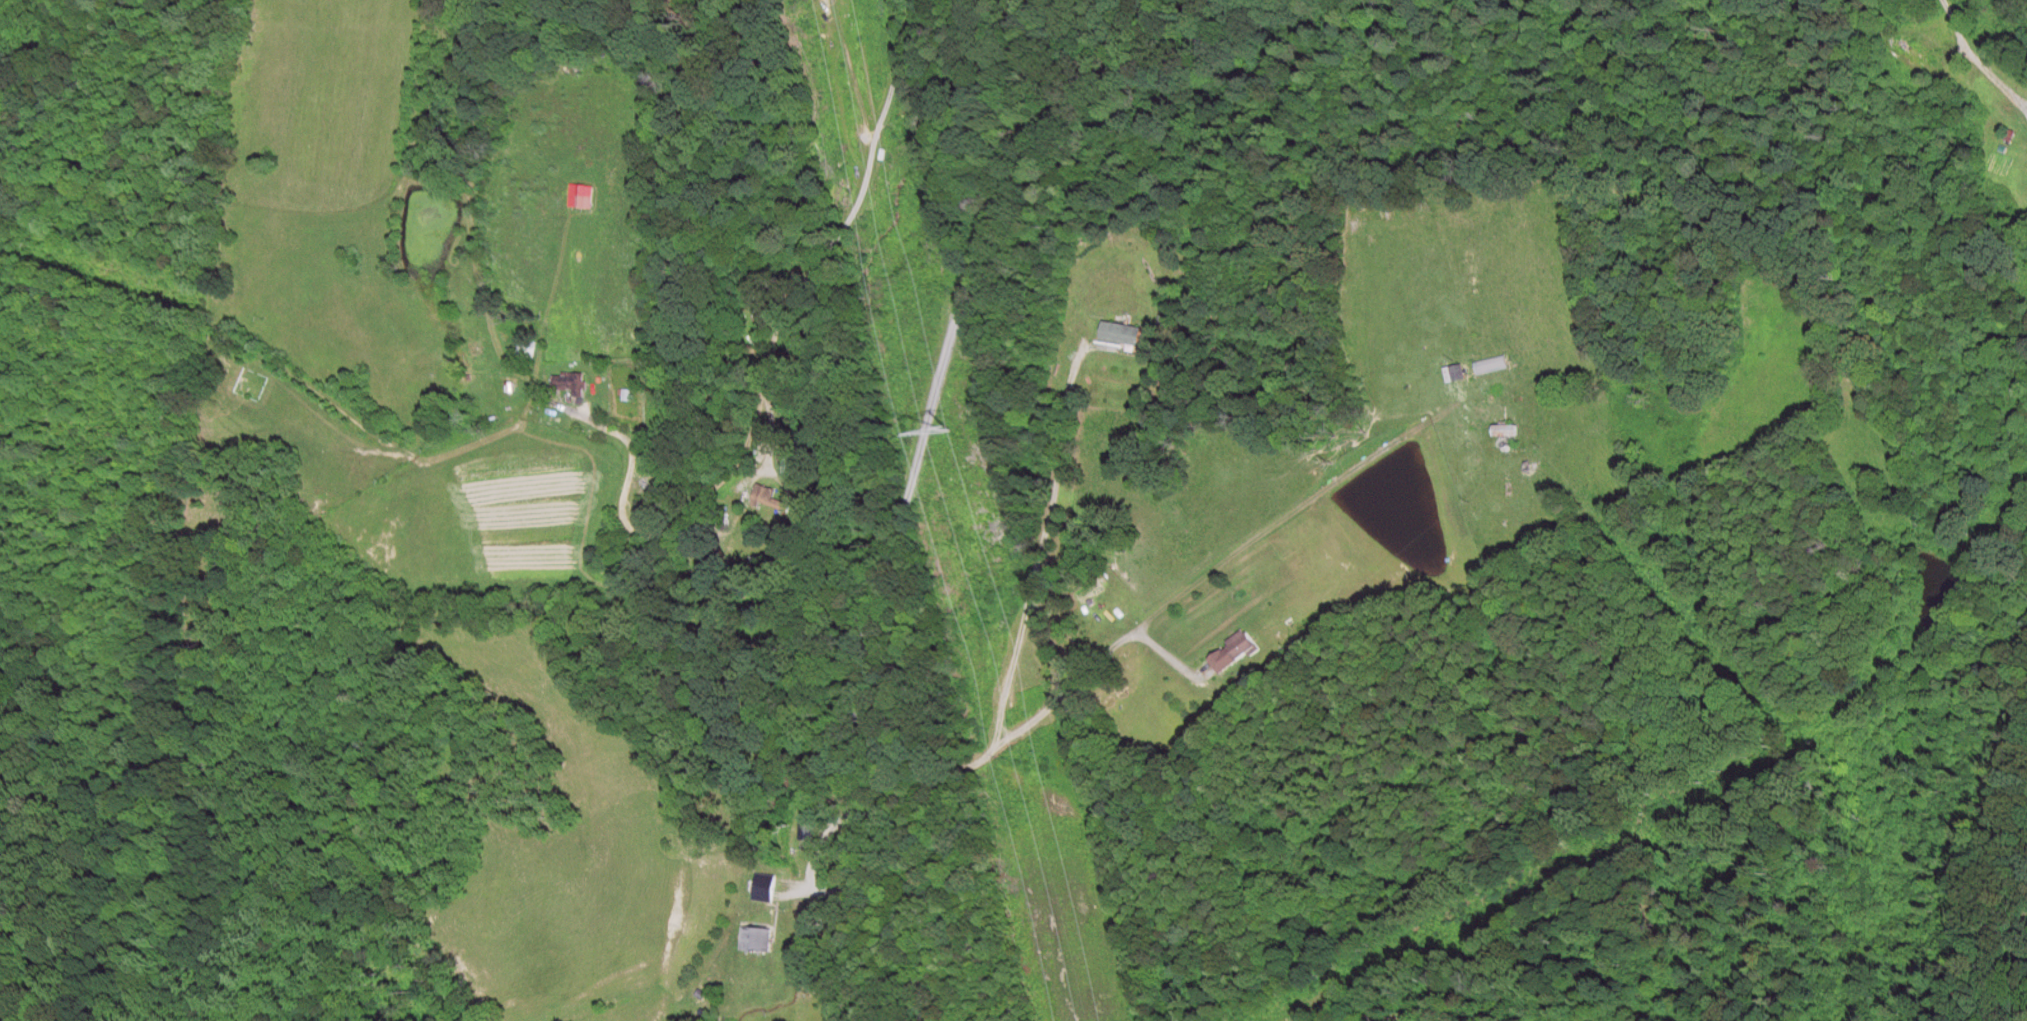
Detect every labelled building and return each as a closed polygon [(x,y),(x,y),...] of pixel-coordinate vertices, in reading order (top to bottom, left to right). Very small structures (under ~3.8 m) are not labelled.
[(1140,347),(1141,328),(1101,324),(1099,343),(1140,347)] [(520,357),(535,358),(536,340),(521,340),(520,357)] [(1474,363),(1477,377),(1509,369),(1506,356),(1474,363)] [(1443,369),(1446,384),(1464,381),(1461,365),(1443,369)] [(552,373),(552,395),(574,395),(574,373),(552,373)] [(1491,427),(1491,438),(1516,438),(1516,427),(1491,427)] [(755,508),(783,506),(782,498),(776,499),(775,486),(753,488),(755,508)] [(1259,650),(1247,631),(1207,657),(1219,676),(1259,650)] [(776,877),(755,874),(751,902),(772,904),(776,877)] [(772,929),(741,929),(741,953),(772,953),(772,929)]
